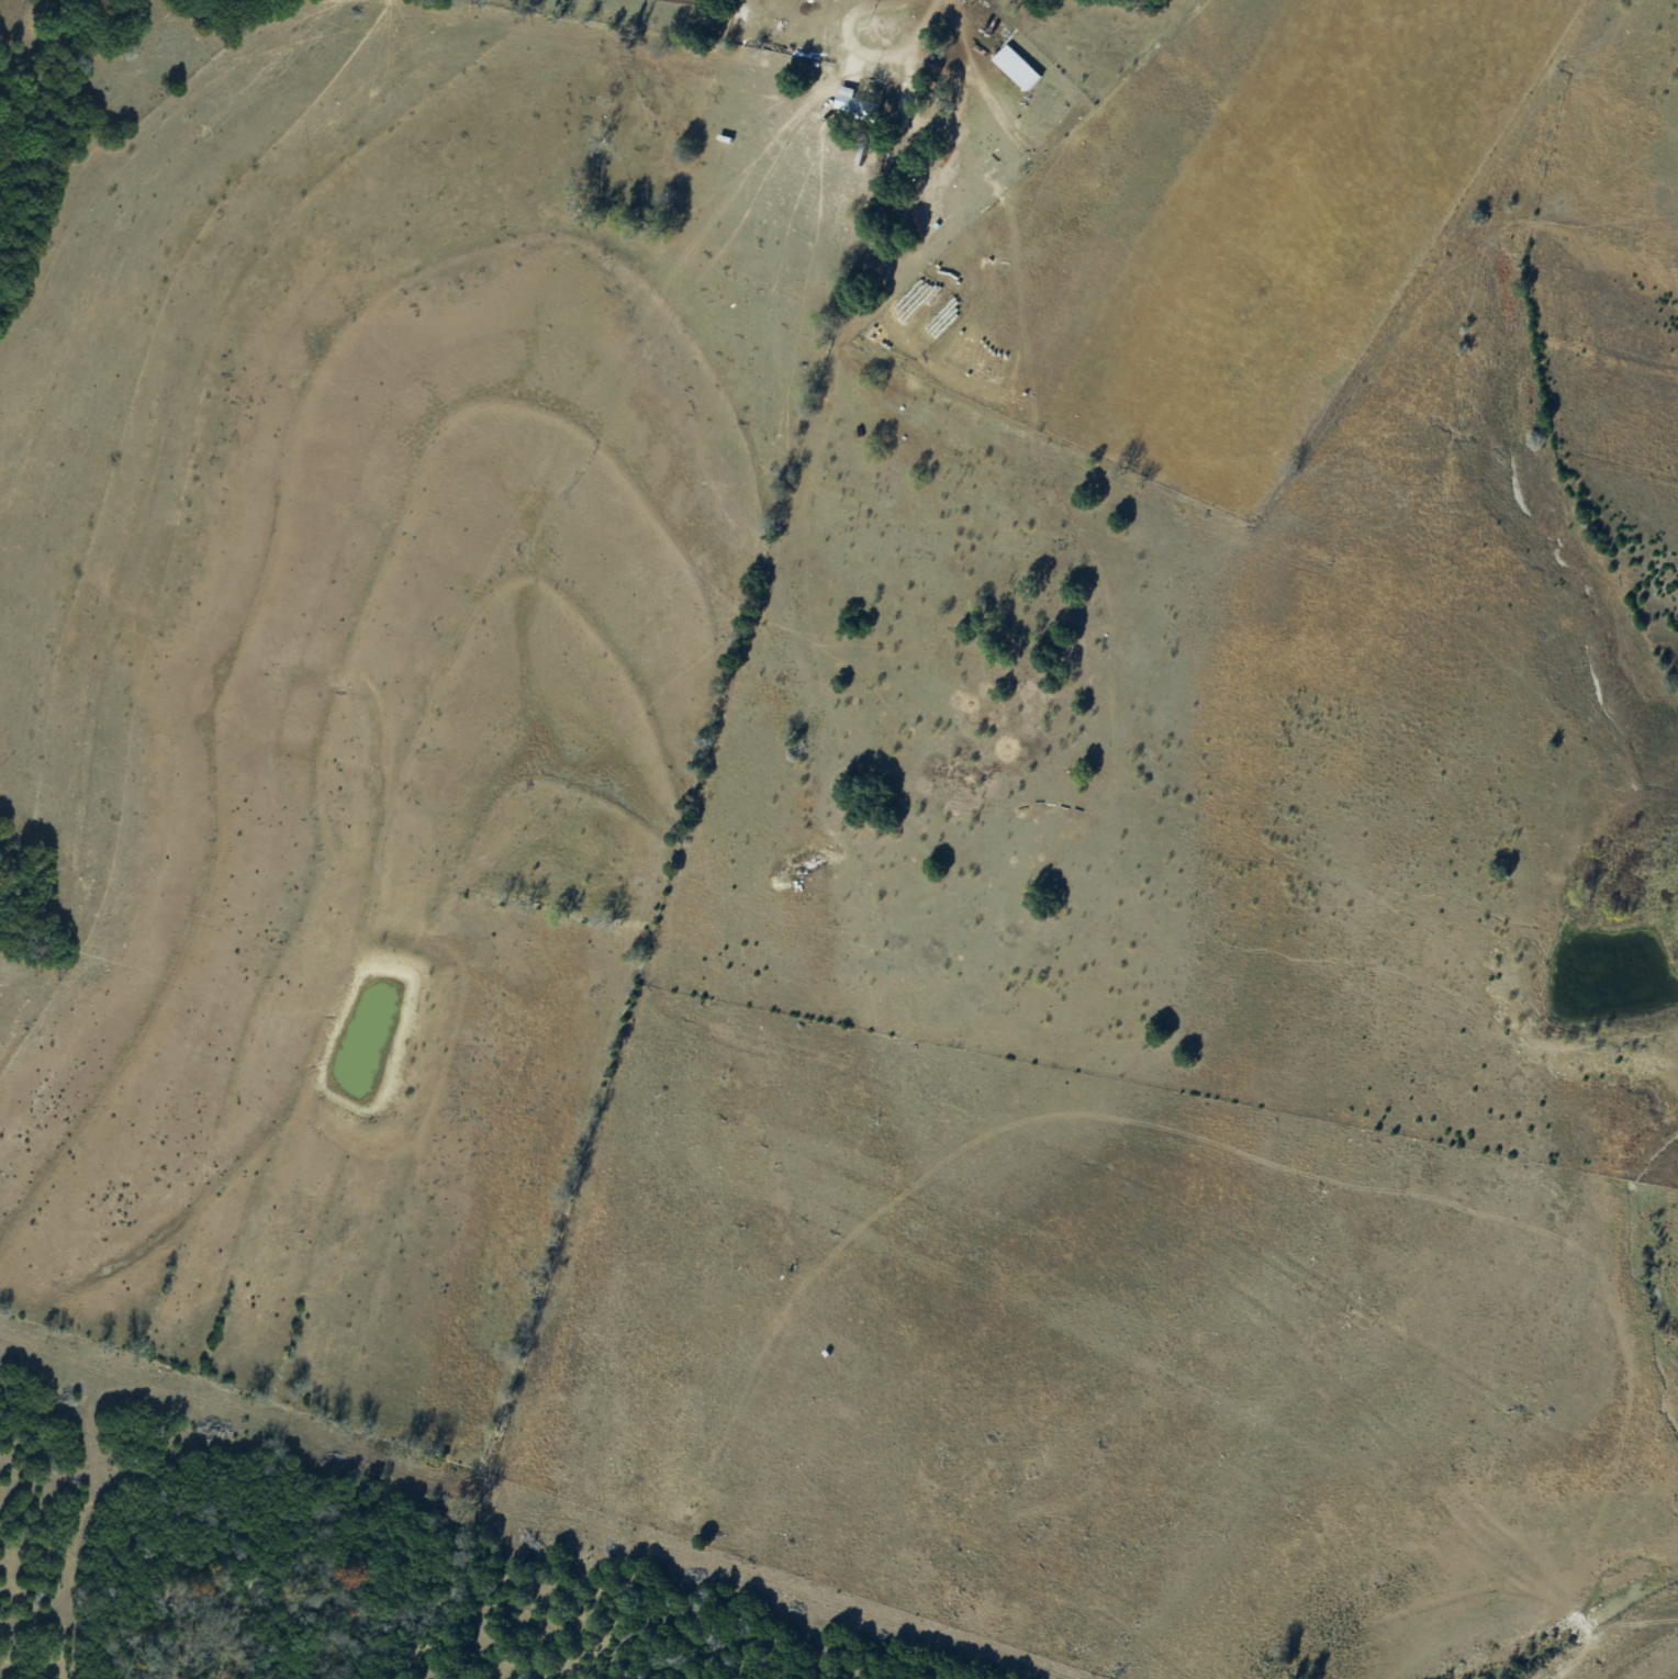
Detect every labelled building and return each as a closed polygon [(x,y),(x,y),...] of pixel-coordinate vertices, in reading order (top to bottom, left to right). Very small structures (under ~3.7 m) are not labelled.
[(1041,77),(1008,43),(993,58),(1027,91),(1041,77)] [(878,122),(881,102),(851,97),(848,117),(878,122)]
